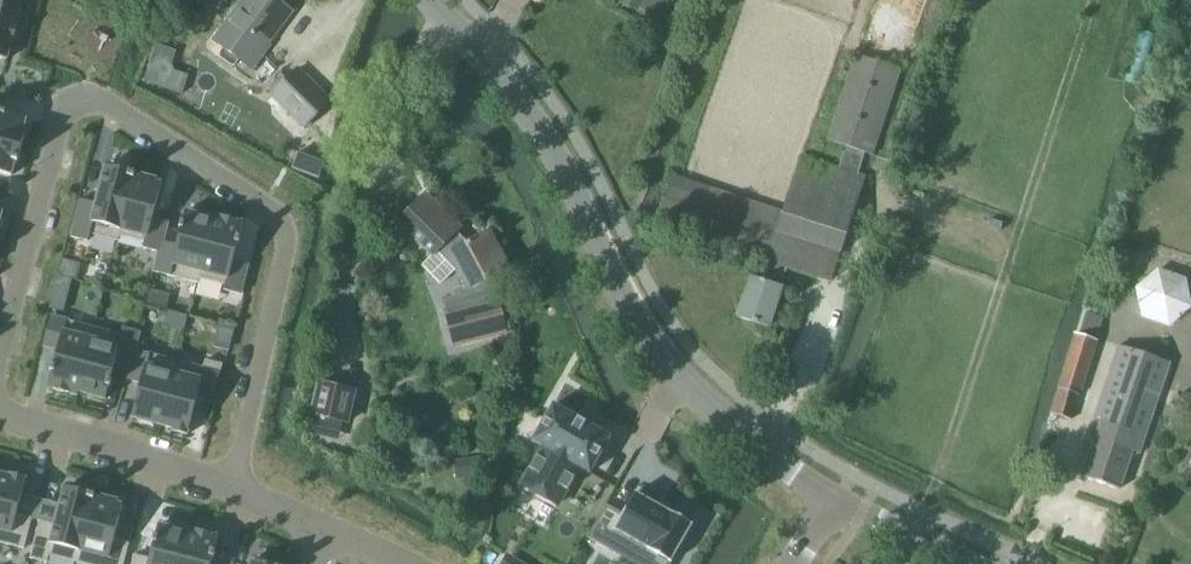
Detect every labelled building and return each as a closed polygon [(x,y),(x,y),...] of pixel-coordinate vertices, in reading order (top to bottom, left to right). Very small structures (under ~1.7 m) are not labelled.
[(223,49),(219,55),(220,59),(231,67),(235,66),(239,61),(251,70),(269,46),(264,42),(273,31),(274,31),(290,11),(275,0),(246,0),(238,10),(235,11),(227,21),(228,24),(214,43),(223,49)] [(640,9),(645,0),(624,0),(640,9)] [(7,62),(12,41),(14,41),(16,30),(15,30),(20,9),(0,3),(0,60),(7,62)] [(169,54),(148,59),(153,79),(174,74),(169,54)] [(670,176),(654,224),(694,237),(767,261),(760,282),(750,279),(737,318),(767,328),(780,288),(777,287),(784,266),(830,282),(864,178),(856,175),(864,153),(871,156),(899,70),(855,56),(827,141),(846,148),(839,170),(801,157),(784,206),(783,213),(670,176)] [(297,70),(271,96),(305,129),(330,103),(297,70)] [(21,150),(25,135),(22,135),(25,121),(0,114),(0,145),(21,150)] [(11,178),(14,164),(17,165),(21,150),(0,145),(0,175),(11,178)] [(297,154),(291,170),(318,180),(324,164),(297,154)] [(80,202),(71,239),(88,244),(90,236),(117,244),(119,238),(117,238),(133,179),(134,179),(135,176),(105,168),(102,181),(95,205),(80,202)] [(133,179),(117,238),(119,238),(144,245),(143,250),(158,254),(159,254),(162,244),(163,244),(168,224),(152,220),(161,186),(156,185),(157,181),(140,177),(139,180),(134,179),(133,179)] [(460,268),(470,286),(444,303),(447,317),(455,347),(505,334),(497,304),(496,304),(489,279),(507,269),(488,233),(468,244),(455,232),(459,229),(425,196),(399,223),(432,256),(436,252),(455,271),(460,268)] [(158,254),(153,274),(198,286),(199,280),(198,280),(213,221),(212,220),(185,213),(182,225),(181,225),(179,231),(181,232),(176,247),(163,244),(162,244),(159,254),(158,254)] [(213,221),(198,280),(199,280),(225,287),(223,292),(240,297),(248,266),(233,262),(237,247),(239,247),(240,240),(239,240),(243,224),(214,217),(212,220),(213,221)] [(50,318),(42,348),(57,352),(53,368),(52,368),(50,374),(51,374),(47,390),(76,398),(77,398),(78,394),(77,394),(94,329),(50,318)] [(94,329),(77,394),(78,394),(105,401),(108,389),(110,390),(110,387),(111,383),(110,383),(114,367),(125,370),(127,371),(128,371),(133,351),(134,352),(139,333),(122,329),(120,336),(94,329)] [(1075,334),(1050,414),(1056,416),(1056,414),(1065,417),(1065,419),(1070,420),(1096,341),(1075,334)] [(1101,418),(1081,478),(1118,490),(1131,452),(1138,454),(1168,366),(1168,365),(1169,366),(1170,364),(1116,346),(1115,348),(1116,348),(1094,416),(1101,418)] [(127,371),(125,382),(140,386),(131,420),(139,422),(138,425),(153,428),(154,426),(160,427),(177,363),(134,352),(133,351),(128,371),(127,371)] [(177,363),(160,427),(173,431),(173,433),(187,437),(197,400),(212,404),(222,367),(205,362),(203,370),(177,363)] [(312,416),(347,424),(354,392),(319,384),(312,416)] [(530,471),(521,486),(530,491),(529,492),(530,492),(531,491),(548,500),(547,502),(548,502),(549,501),(557,506),(566,491),(567,491),(567,490),(566,490),(572,479),(573,480),(574,479),(573,478),(579,468),(589,474),(597,460),(609,438),(588,426),(589,426),(587,425),(586,425),(575,419),(576,418),(574,417),(573,418),(553,406),(545,419),(532,442),(543,448),(537,458),(536,457),(536,458),(537,459),(531,470),(530,469),(529,470),(530,471)] [(23,551),(31,521),(16,517),(26,480),(11,476),(10,479),(0,476),(0,545),(23,551)] [(30,560),(44,563),(47,563),(49,557),(75,563),(76,563),(93,499),(94,499),(95,497),(93,497),(64,489),(61,502),(55,527),(39,523),(30,560)] [(586,538),(616,555),(617,555),(632,563),(638,563),(646,550),(671,563),(691,527),(692,526),(689,524),(692,519),(674,509),(671,514),(665,510),(664,509),(663,510),(656,506),(656,505),(655,504),(655,505),(640,496),(635,493),(622,515),(605,505),(586,538)] [(76,563),(124,563),(128,545),(113,541),(122,507),(117,506),(118,503),(101,498),(100,501),(94,499),(93,499),(76,563)] [(132,563),(180,563),(187,534),(186,534),(158,527),(158,528),(155,538),(153,538),(152,545),(153,545),(149,561),(134,557),(132,563)] [(180,563),(211,563),(212,560),(213,561),(215,554),(214,554),(218,538),(188,531),(187,530),(186,534),(187,534),(180,563)]
